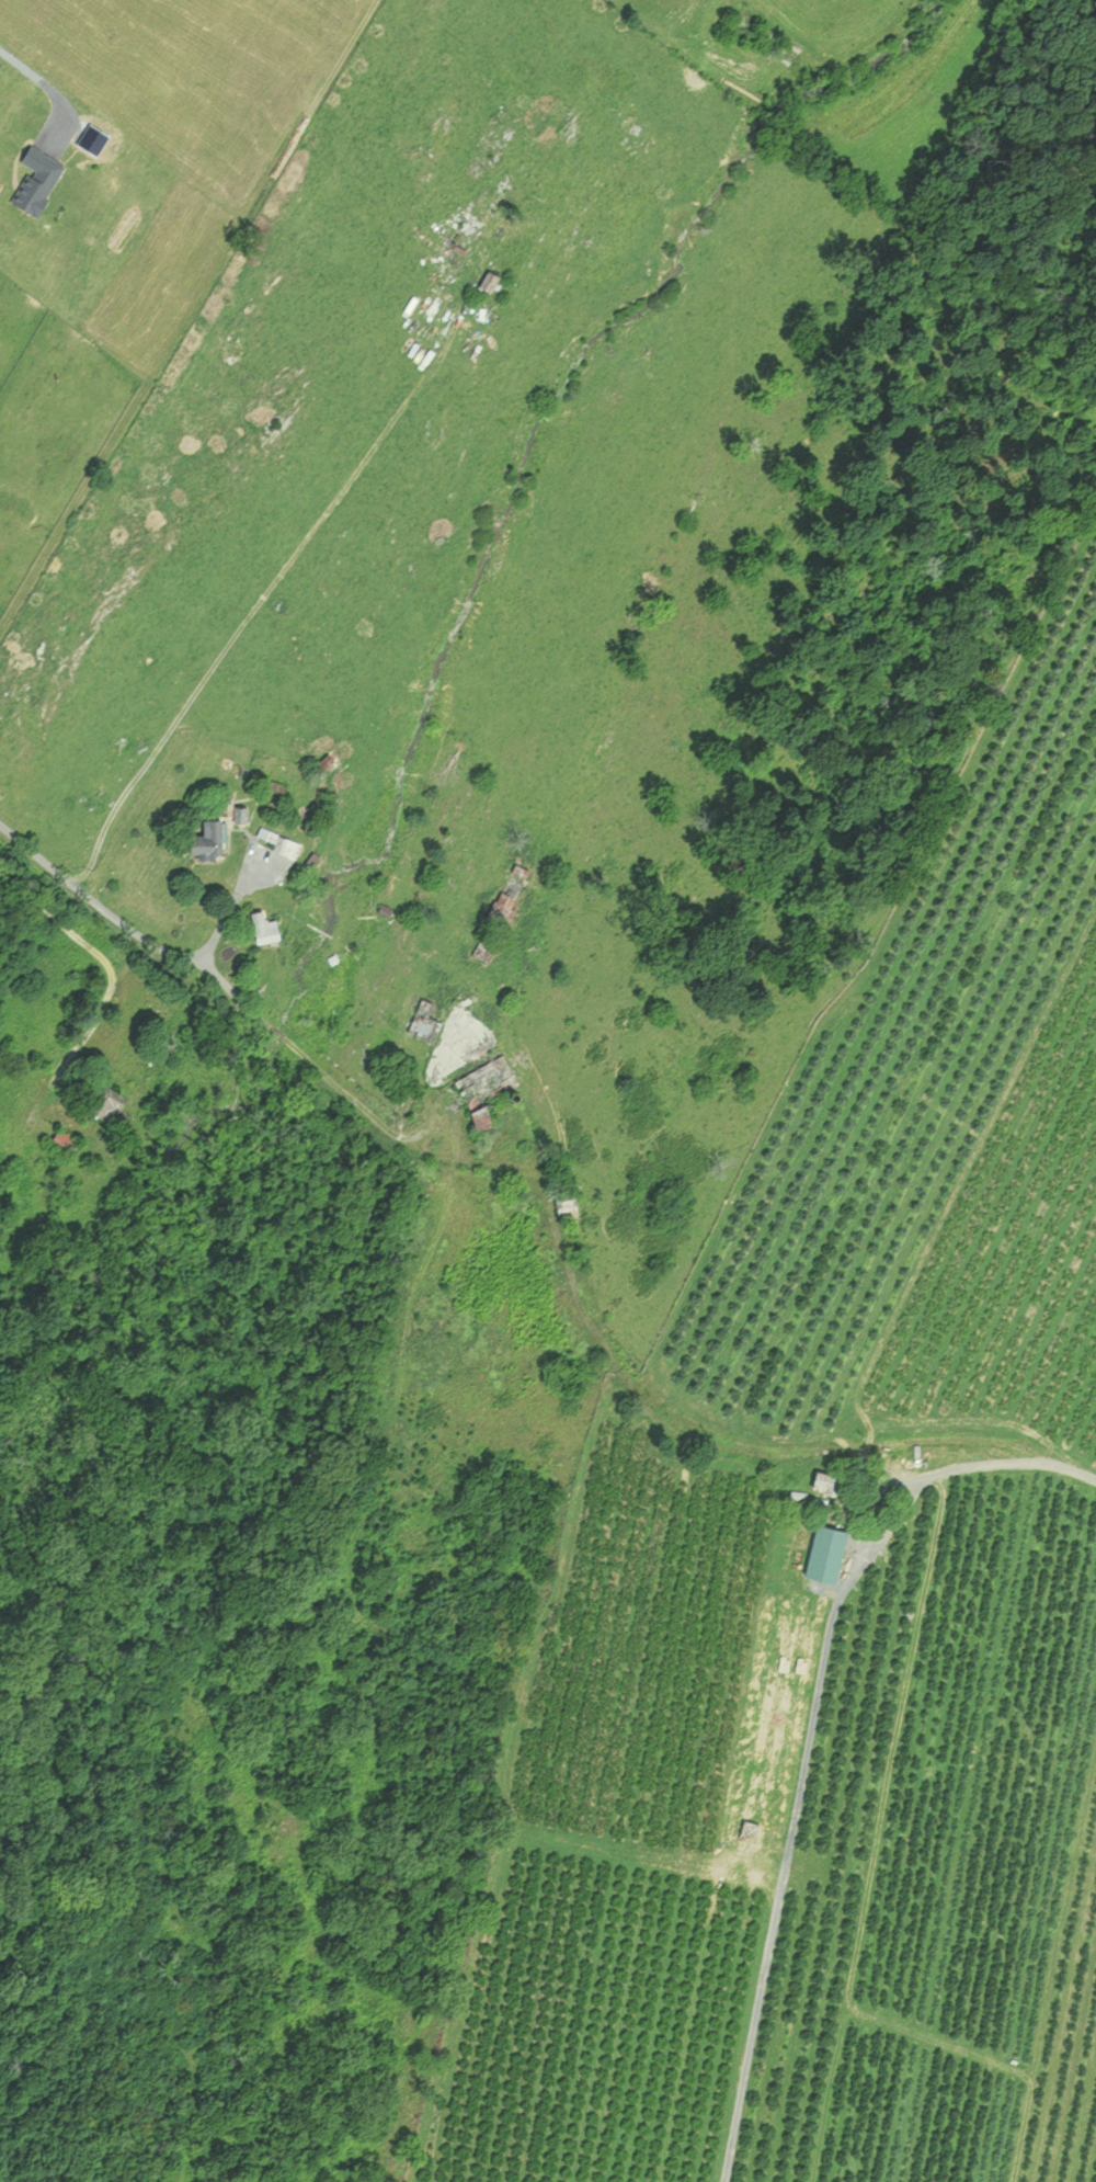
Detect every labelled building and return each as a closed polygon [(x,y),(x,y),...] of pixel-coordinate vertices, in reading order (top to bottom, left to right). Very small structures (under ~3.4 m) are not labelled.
[(483,283),(493,291),(504,277),(494,270),(483,283)] [(237,821),(249,821),(249,806),(237,806),(237,821)] [(230,856),(229,817),(208,818),(208,835),(194,835),(195,857),(230,856)] [(303,845),(263,825),(259,833),(279,844),(277,849),(296,859),(303,845)] [(524,867),(513,864),(503,898),(514,901),(524,867)] [(284,941),(283,920),(267,921),(267,910),(256,911),(258,943),(284,941)] [(86,1104),(113,1122),(130,1098),(103,1079),(86,1104)] [(50,1145),(69,1155),(78,1138),(60,1128),(50,1145)] [(838,1495),(843,1476),(819,1470),(814,1489),(838,1495)] [(856,1562),(860,1531),(835,1527),(827,1582),(844,1584),(848,1561),(856,1562)]
